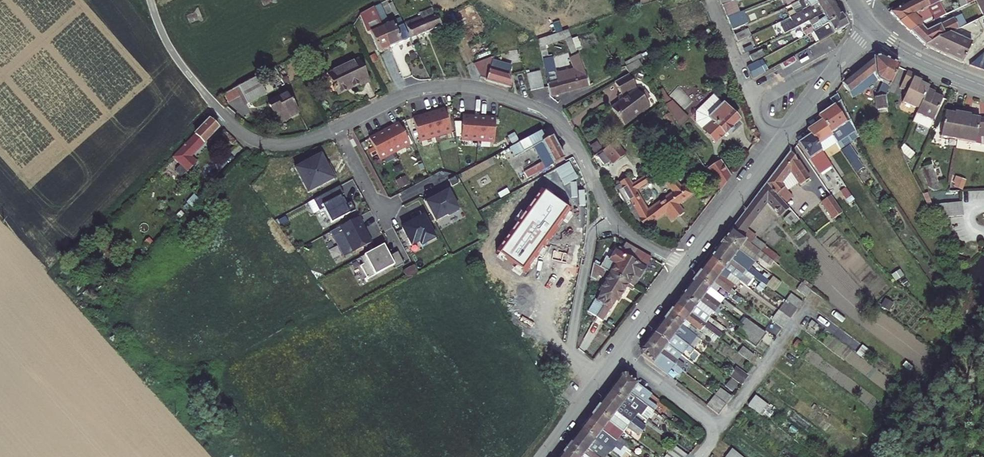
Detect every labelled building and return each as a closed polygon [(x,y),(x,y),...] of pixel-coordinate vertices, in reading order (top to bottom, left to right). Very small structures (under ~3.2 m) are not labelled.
[(735,0),(722,5),(728,18),(740,13),(735,0)] [(831,0),(824,0),(804,12),(806,16),(785,28),(787,32),(809,21),(835,7),(831,0)] [(787,13),(789,18),(804,12),(824,0),(800,0),(798,1),(791,5),(793,10),(787,13)] [(943,0),(927,0),(926,1),(925,0),(913,0),(889,12),(899,22),(943,0)] [(947,5),(945,0),(943,0),(899,22),(910,32),(935,20),(945,14),(942,7),(947,5)] [(983,16),(983,0),(976,0),(983,16)] [(398,14),(392,2),(389,4),(395,16),(398,14)] [(388,23),(379,5),(374,8),(382,26),(388,23)] [(841,17),(835,7),(809,21),(812,27),(803,32),(805,36),(813,32),(841,17)] [(202,21),(203,20),(198,8),(196,8),(194,12),(186,16),(190,24),(198,20),(202,21)] [(374,8),(359,15),(362,21),(367,33),(370,32),(379,52),(390,47),(382,26),(374,8)] [(442,25),(432,8),(420,14),(421,17),(405,23),(411,38),(438,26),(442,25)] [(747,24),(742,12),(740,13),(728,18),(733,30),(747,24)] [(964,13),(938,26),(935,20),(910,32),(924,45),(950,33),(978,19),(975,13),(966,17),(964,13)] [(846,27),(841,17),(813,32),(819,42),(846,27)] [(390,47),(409,39),(400,18),(388,23),(382,26),(390,47)] [(298,41),(291,28),(289,29),(287,34),(281,38),(283,44),(294,41),(297,41),(298,41)] [(751,35),(748,29),(735,35),(738,41),(751,35)] [(571,37),(568,30),(538,40),(540,47),(545,46),(571,37)] [(950,33),(924,45),(941,53),(950,33)] [(941,53),(962,63),(971,43),(950,33),(941,53)] [(576,52),(572,39),(566,41),(571,54),(576,52)] [(765,56),(762,49),(749,56),(753,62),(765,56)] [(969,66),(983,71),(983,52),(969,66)] [(589,86),(578,56),(569,58),(573,69),(556,73),(553,57),(547,59),(543,60),(550,96),(589,86)] [(781,63),(784,67),(795,61),(793,56),(781,63)] [(877,80),(883,83),(875,97),(878,110),(887,109),(885,96),(899,66),(882,57),(874,58),(866,64),(873,74),(875,72),(875,75),(877,80)] [(625,67),(629,74),(642,66),(638,59),(625,67)] [(369,82),(358,60),(328,74),(338,94),(360,84),(361,86),(369,82)] [(509,75),(507,64),(500,64),(501,69),(500,72),(485,68),(481,60),(473,64),(480,77),(486,80),(513,88),(509,75)] [(765,72),(758,61),(747,66),(753,79),(765,72)] [(875,72),(873,74),(866,64),(859,69),(867,78),(849,92),(852,98),(861,93),(877,80),(875,75),(875,72)] [(248,104),(284,84),(275,67),(225,94),(229,102),(243,94),(248,104)] [(859,69),(842,83),(849,92),(867,78),(859,69)] [(540,71),(527,74),(531,91),(544,88),(540,71)] [(922,79),(908,72),(900,89),(907,92),(902,102),(919,110),(929,87),(922,84),(922,85),(920,85),(920,83),(922,79)] [(635,86),(628,74),(614,82),(621,94),(635,86)] [(935,93),(936,90),(929,87),(919,110),(916,114),(932,122),(933,121),(936,114),(937,111),(943,99),(936,96),(935,97),(933,97),(934,95),(935,93)] [(640,94),(637,89),(612,108),(624,124),(649,105),(646,101),(649,98),(644,91),(640,94)] [(299,112),(288,93),(269,103),(273,112),(275,111),(278,115),(284,112),(288,118),(299,112)] [(837,94),(829,100),(833,106),(818,116),(832,136),(835,142),(836,143),(854,131),(837,94)] [(739,120),(714,95),(696,112),(696,123),(715,142),(724,134),(725,134),(726,133),(728,135),(733,130),(731,128),(739,120)] [(444,108),(412,118),(419,142),(451,133),(444,108)] [(964,110),(956,109),(955,114),(954,116),(952,115),(953,113),(945,112),(941,136),(958,140),(964,110)] [(975,143),(976,136),(983,136),(983,118),(980,118),(973,117),(972,119),(970,118),(970,117),(971,112),(964,110),(958,140),(975,143)] [(676,121),(670,112),(667,115),(672,123),(676,121)] [(916,114),(913,121),(929,129),(932,122),(916,114)] [(495,118),(462,116),(460,142),(493,143),(495,118)] [(818,116),(821,120),(832,136),(818,116)] [(182,148),(191,156),(218,128),(209,120),(182,148)] [(821,120),(807,130),(811,135),(821,151),(826,148),(835,142),(832,136),(821,120)] [(398,123),(370,139),(381,161),(410,145),(398,123)] [(545,141),(540,132),(508,149),(514,158),(542,142),(545,141)] [(811,135),(798,143),(809,160),(813,165),(825,157),(821,151),(811,135)] [(527,178),(564,158),(552,137),(545,141),(542,142),(546,150),(538,154),(542,162),(524,172),(527,178)] [(612,164),(626,153),(616,139),(601,150),(612,164)] [(850,145),(841,150),(864,184),(872,178),(850,145)] [(904,145),(902,147),(905,155),(910,159),(914,153),(904,145)] [(825,157),(827,159),(832,156),(826,148),(821,151),(825,157)] [(809,179),(790,151),(766,184),(776,195),(784,187),(786,190),(798,182),(800,185),(809,179)] [(327,165),(320,154),(294,168),(308,193),(336,177),(329,165),(327,165)] [(827,160),(839,178),(844,175),(840,169),(832,156),(827,159),(827,160)] [(720,162),(718,159),(705,168),(707,171),(720,162)] [(827,160),(821,164),(833,183),(840,178),(839,178),(827,160)] [(731,175),(721,161),(720,162),(707,171),(720,190),(731,175)] [(164,173),(170,179),(171,178),(180,168),(174,162),(164,173)] [(931,164),(920,167),(931,191),(944,188),(942,181),(938,182),(931,164)] [(189,174),(181,167),(180,168),(171,178),(178,185),(189,174)] [(844,167),(840,169),(844,175),(839,178),(840,178),(846,187),(849,185),(847,182),(854,178),(850,171),(847,173),(844,167)] [(680,188),(665,172),(660,177),(674,192),(647,212),(635,190),(648,182),(645,177),(632,185),(629,179),(620,184),(625,191),(618,194),(633,221),(638,219),(644,228),(666,212),(673,220),(682,213),(676,205),(690,195),(684,186),(680,188)] [(458,184),(454,178),(448,181),(451,187),(458,184)] [(539,263),(532,265),(535,275),(551,271),(549,259),(557,257),(574,255),(576,254),(574,243),(546,247),(541,227),(540,222),(548,218),(549,221),(562,214),(569,235),(580,232),(567,191),(561,178),(522,197),(532,217),(526,220),(534,250),(536,250),(539,263)] [(742,215),(751,222),(767,201),(781,215),(788,209),(776,195),(766,184),(742,215)] [(353,212),(340,186),(318,197),(333,223),(353,212)] [(804,225),(811,218),(786,190),(784,187),(776,195),(788,209),(799,220),(804,225)] [(458,209),(447,189),(423,201),(435,222),(458,209)] [(844,212),(830,193),(819,201),(832,220),(844,212)] [(296,195),(288,198),(291,206),(299,202),(296,195)] [(180,206),(187,213),(194,205),(187,198),(180,206)] [(961,203),(945,204),(947,218),(951,217),(963,216),(961,203)] [(945,204),(937,206),(939,218),(947,218),(945,204)] [(204,215),(194,205),(187,213),(197,223),(204,215)] [(781,215),(791,227),(799,220),(788,209),(781,215)] [(751,222),(742,215),(737,222),(746,229),(751,222)] [(423,216),(401,227),(411,246),(419,242),(421,245),(435,239),(423,216)] [(358,217),(329,232),(343,257),(371,242),(358,217)] [(756,236),(746,229),(737,222),(731,229),(750,244),(755,237),(756,236)] [(724,239),(750,259),(754,254),(768,265),(772,260),(760,252),(750,244),(731,229),(724,239)] [(755,237),(750,244),(760,252),(765,245),(755,237)] [(763,278),(746,265),(750,259),(724,239),(716,249),(760,282),(763,278)] [(498,258),(514,252),(511,242),(494,248),(498,258)] [(390,257),(383,245),(359,258),(363,264),(360,266),(367,280),(394,265),(395,269),(403,264),(398,253),(390,257)] [(760,282),(716,249),(709,258),(734,276),(740,281),(757,294),(763,287),(764,285),(760,282)] [(532,265),(539,263),(536,250),(534,250),(527,252),(530,265),(532,265)] [(619,279),(630,260),(615,251),(606,266),(601,263),(603,252),(596,250),(593,264),(605,271),(608,273),(619,279)] [(639,266),(646,255),(637,250),(630,260),(619,279),(633,288),(645,269),(639,266)] [(498,259),(502,274),(519,269),(514,254),(498,259)] [(557,257),(559,266),(575,264),(574,255),(557,257)] [(734,276),(709,258),(702,268),(731,289),(734,285),(730,282),(734,276)] [(593,264),(590,278),(596,280),(598,275),(602,278),(605,271),(593,264)] [(731,289),(702,268),(695,277),(710,288),(716,292),(720,287),(730,295),(729,297),(740,305),(740,307),(752,316),(753,315),(760,320),(764,314),(731,289)] [(596,299),(588,312),(597,317),(619,279),(608,273),(606,276),(608,277),(601,289),(603,292),(598,301),(596,299)] [(740,281),(734,276),(730,282),(734,285),(736,286),(740,281)] [(710,288),(695,277),(688,286),(703,297),(721,311),(724,307),(720,304),(706,293),(710,288)] [(763,278),(760,282),(764,285),(766,286),(769,282),(763,278)] [(633,288),(619,279),(597,317),(596,317),(602,321),(614,300),(618,300),(626,286),(632,290),(633,288)] [(801,283),(796,290),(806,297),(811,290),(801,283)] [(703,297),(688,286),(681,295),(703,312),(707,316),(712,310),(718,315),(721,311),(703,297)] [(716,292),(710,288),(706,293),(720,304),(724,299),(716,292)] [(802,303),(791,294),(786,301),(797,310),(802,303)] [(703,312),(681,295),(674,305),(716,337),(720,333),(705,323),(699,317),(703,312)] [(885,298),(881,305),(891,310),(895,303),(885,298)] [(797,310),(786,301),(779,311),(789,319),(790,319),(797,310)] [(716,337),(674,305),(667,314),(687,330),(689,325),(691,324),(714,341),(717,338),(716,337)] [(779,311),(772,320),(782,328),(789,319),(779,311)] [(707,316),(703,312),(699,317),(705,323),(709,317),(707,316)] [(687,330),(667,314),(660,324),(688,346),(696,336),(687,330)] [(761,341),(766,334),(746,319),(741,325),(740,326),(761,341)] [(688,346),(660,324),(652,333),(681,355),(685,350),(691,354),(694,350),(688,346)] [(696,336),(700,340),(703,336),(689,325),(687,330),(696,336)] [(740,326),(735,333),(755,348),(761,341),(740,326)] [(681,355),(652,333),(645,342),(681,369),(684,366),(677,361),(681,355)] [(681,369),(645,342),(640,349),(641,355),(666,374),(671,368),(679,375),(682,371),(681,369)] [(742,347),(738,353),(750,362),(754,356),(742,347)] [(741,385),(748,376),(737,368),(730,377),(741,385)] [(616,382),(654,411),(657,407),(647,400),(652,395),(627,375),(620,376),(616,382)] [(637,413),(647,420),(654,411),(616,382),(609,391),(637,413)] [(731,397),(720,388),(715,395),(726,404),(731,397)] [(601,401),(642,432),(645,427),(634,418),(637,413),(609,391),(601,401)] [(725,404),(714,396),(707,405),(718,414),(725,404)] [(766,404),(755,396),(748,405),(759,414),(766,404)] [(623,432),(627,427),(639,436),(642,432),(601,401),(594,410),(623,432)] [(766,404),(759,414),(761,415),(768,406),(766,404)] [(795,426),(842,455),(852,438),(800,405),(796,411),(805,417),(803,420),(810,424),(806,430),(802,428),(805,424),(799,420),(795,426)] [(628,451),(631,446),(619,437),(623,432),(594,410),(587,420),(628,451)] [(606,441),(624,455),(628,451),(587,420),(580,429),(602,446),(606,441)] [(606,455),(609,451),(602,446),(580,429),(573,439),(598,456),(608,456),(606,455)] [(573,439),(566,449),(577,456),(598,456),(573,439)] [(675,456),(687,456),(688,456),(674,445),(669,452),(675,456)] [(566,449),(559,456),(577,456),(566,449)] [(733,449),(727,456),(744,456),(733,449)]
